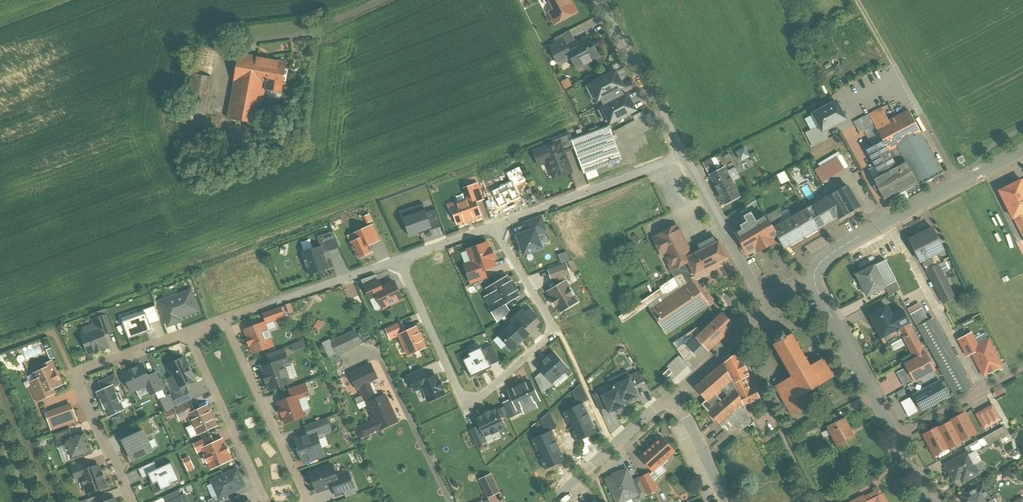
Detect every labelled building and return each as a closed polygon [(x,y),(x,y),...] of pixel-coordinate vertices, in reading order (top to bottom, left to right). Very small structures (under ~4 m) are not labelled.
[(549,1),(548,4),(552,11),(550,12),(555,22),(575,12),(569,0),(548,0),(549,1)] [(570,30),(554,39),(557,44),(563,41),(566,45),(576,40),(570,30)] [(572,57),(575,65),(589,57),(591,61),(599,57),(588,37),(582,41),(583,42),(568,50),(572,57)] [(572,57),(568,50),(566,45),(563,41),(557,44),(551,47),(559,64),(572,57)] [(268,59),(240,54),(228,119),(258,124),(262,103),(265,90),(262,89),(268,59)] [(287,63),(268,59),(262,89),(265,90),(265,87),(272,88),(272,91),(282,93),(287,63)] [(615,71),(590,84),(598,99),(600,98),(621,87),(623,86),(615,71)] [(212,77),(195,74),(187,112),(205,115),(212,77)] [(625,95),(621,87),(600,98),(604,106),(625,95)] [(604,106),(602,107),(611,122),(636,109),(627,94),(625,95),(604,106)] [(809,115),(820,135),(845,122),(834,102),(809,115)] [(882,108),(869,115),(875,126),(876,128),(889,122),(882,108)] [(889,122),(876,128),(883,142),(884,142),(917,125),(909,111),(889,122)] [(869,115),(860,119),(866,131),(875,126),(869,115)] [(860,119),(847,126),(854,138),(866,131),(860,119)] [(917,125),(884,142),(889,152),(887,153),(895,168),(906,162),(918,183),(917,183),(918,186),(943,174),(917,125)] [(610,127),(572,141),(575,148),(584,174),(622,160),(610,127)] [(569,134),(553,140),(555,145),(560,143),(563,152),(575,148),(572,141),(569,134)] [(883,142),(868,150),(881,175),(895,168),(887,153),(889,152),(884,142),(883,142)] [(555,145),(536,152),(540,161),(547,158),(554,177),(570,171),(563,152),(560,143),(555,145)] [(838,157),(816,171),(822,182),(845,169),(838,157)] [(881,175),(874,179),(885,200),(917,183),(918,183),(906,162),(895,168),(881,175)] [(725,167),(709,175),(716,187),(731,179),(725,167)] [(786,175),(779,179),(782,184),(789,181),(786,175)] [(731,179),(716,187),(725,205),(741,197),(731,179)] [(999,191),(1013,218),(1022,213),(1022,183),(1022,181),(1021,180),(999,191)] [(475,198),(476,201),(483,199),(477,183),(465,187),(469,200),(475,198)] [(837,193),(828,197),(827,198),(807,210),(818,229),(819,229),(822,227),(823,227),(824,226),(827,224),(828,224),(828,223),(832,221),(833,221),(833,220),(838,217),(839,218),(839,219),(841,218),(840,218),(844,216),(845,215),(849,213),(850,213),(850,212),(853,211),(854,211),(855,210),(858,208),(859,208),(860,207),(859,206),(848,187),(848,186),(846,187),(838,192),(837,192),(837,193)] [(481,216),(476,201),(475,198),(469,200),(451,206),(458,224),(481,216)] [(419,234),(432,229),(426,212),(423,204),(401,212),(410,235),(419,232),(419,234)] [(426,212),(432,229),(441,226),(435,209),(426,212)] [(778,209),(766,216),(773,229),(780,225),(779,223),(782,222),(783,217),(778,209)] [(780,225),(773,229),(778,238),(784,248),(818,229),(807,210),(780,225)] [(1014,218),(1022,237),(1022,213),(1014,218)] [(766,216),(736,234),(747,252),(766,242),(767,244),(778,238),(773,229),(766,216)] [(524,223),(528,232),(535,229),(537,233),(546,230),(541,217),(524,223)] [(372,225),(355,233),(358,239),(351,243),(352,245),(351,246),(353,251),(354,251),(355,251),(358,259),(373,252),(370,245),(380,241),(372,225)] [(692,255),(677,226),(654,238),(660,250),(663,249),(677,277),(692,269),(686,258),(692,255)] [(933,228),(910,240),(921,262),(937,254),(944,250),(933,228)] [(528,232),(517,236),(524,254),(542,248),(537,233),(535,229),(528,232)] [(333,231),(318,236),(321,244),(323,251),(339,246),(333,231)] [(692,255),(686,258),(692,269),(693,273),(697,280),(722,266),(721,263),(728,259),(719,241),(692,255)] [(321,244),(302,251),(310,275),(329,268),(323,251),(321,244)] [(489,251),(487,244),(469,250),(469,251),(474,263),(466,266),(472,284),(488,278),(484,269),(494,265),(492,258),(493,257),(491,251),(489,251)] [(466,266),(474,263),(469,251),(462,253),(466,266)] [(903,252),(885,261),(896,282),(904,297),(921,288),(903,252)] [(937,254),(921,262),(926,271),(927,271),(938,265),(942,263),(937,254)] [(896,282),(885,261),(874,266),(885,287),(896,282)] [(566,263),(548,269),(552,281),(570,274),(566,263)] [(938,265),(927,271),(935,287),(947,281),(938,265)] [(874,266),(856,275),(867,296),(885,287),(874,266)] [(677,277),(675,278),(661,287),(661,289),(619,317),(623,323),(665,295),(666,296),(679,287),(689,275),(693,273),(692,269),(677,277)] [(365,287),(379,281),(376,275),(362,280),(365,287)] [(709,305),(689,275),(679,287),(681,289),(651,310),(667,334),(709,305)] [(498,305),(499,307),(504,304),(517,296),(506,277),(488,288),(498,305)] [(379,281),(365,287),(371,298),(377,295),(383,308),(402,299),(395,282),(384,287),(381,285),(379,281)] [(947,281),(935,287),(943,303),(955,298),(947,281)] [(560,312),(577,302),(565,282),(549,292),(560,312)] [(191,292),(168,300),(169,304),(170,304),(174,315),(177,314),(179,317),(197,311),(191,292)] [(169,304),(162,307),(169,325),(176,323),(174,315),(170,304),(169,304)] [(504,304),(499,307),(498,305),(490,309),(499,322),(510,312),(504,304)] [(886,307),(870,315),(881,335),(882,337),(898,329),(898,328),(900,327),(909,322),(903,311),(892,317),(886,307)] [(279,308),(265,313),(265,314),(264,314),(267,323),(284,317),(281,308),(280,309),(279,308)] [(929,320),(922,308),(915,312),(910,315),(917,327),(929,320)] [(513,323),(516,320),(524,329),(533,321),(522,309),(510,320),(513,323)] [(145,313),(123,321),(129,337),(151,330),(145,313)] [(702,333),(697,338),(706,348),(709,351),(735,326),(723,313),(702,333)] [(108,315),(94,320),(98,330),(102,328),(104,335),(114,331),(108,315)] [(524,329),(516,320),(513,323),(500,335),(512,348),(528,334),(524,329)] [(401,321),(385,328),(390,339),(399,335),(399,334),(406,331),(401,321)] [(926,353),(909,322),(900,327),(903,333),(905,337),(904,338),(915,359),(926,353)] [(264,324),(246,330),(248,338),(247,338),(250,346),(251,345),(254,353),(272,346),(264,324)] [(415,327),(406,331),(399,334),(399,335),(409,356),(425,348),(415,327)] [(898,329),(882,337),(881,335),(878,336),(884,347),(895,341),(894,338),(903,333),(900,327),(898,328),(898,329)] [(98,330),(83,335),(86,344),(85,346),(86,350),(88,351),(89,353),(96,351),(104,349),(104,348),(108,346),(104,335),(102,328),(98,330)] [(697,328),(687,335),(690,338),(677,350),(685,361),(692,355),(695,358),(706,348),(697,338),(702,333),(697,328)] [(355,331),(333,342),(339,355),(361,344),(355,331)] [(810,366),(806,359),(808,358),(807,357),(806,358),(802,351),(803,350),(803,349),(801,350),(797,343),(799,342),(798,341),(797,342),(792,335),(791,334),(793,333),(792,333),(791,333),(788,333),(787,334),(786,333),(785,332),(784,333),(783,331),(776,335),(777,337),(776,338),(775,341),(776,341),(773,343),(774,344),(772,344),(772,345),(774,345),(779,353),(777,354),(777,355),(779,354),(783,361),(781,362),(782,363),(784,362),(788,368),(786,370),(788,369),(792,376),(780,384),(778,380),(775,382),(777,386),(775,387),(792,416),(810,406),(803,394),(821,384),(836,376),(825,358),(823,359),(821,355),(818,357),(820,361),(810,366)] [(977,346),(971,334),(958,340),(967,356),(973,352),(971,350),(977,346)] [(1001,365),(988,341),(977,346),(971,350),(973,352),(984,374),(990,371),(990,372),(996,369),(995,368),(1001,366),(1001,365)] [(492,345),(483,350),(490,365),(499,360),(492,345)] [(460,357),(470,377),(491,367),(490,365),(483,350),(481,346),(460,357)] [(284,348),(268,354),(271,365),(282,361),(282,362),(288,360),(284,348)] [(749,376),(737,352),(723,364),(731,380),(733,384),(745,379),(749,376)] [(542,371),(552,382),(568,368),(554,353),(538,367),(542,371)] [(915,359),(905,364),(914,381),(935,370),(926,353),(915,359)] [(183,357),(167,364),(172,376),(170,377),(174,387),(193,379),(183,357)] [(271,365),(263,368),(265,375),(264,375),(266,382),(267,382),(270,389),(279,386),(289,382),(282,362),(282,361),(271,365)] [(62,384),(51,362),(44,365),(46,369),(34,374),(39,385),(32,388),(38,401),(52,394),(50,390),(62,384)] [(141,364),(125,372),(133,389),(150,382),(141,364)] [(723,364),(696,388),(707,400),(707,401),(715,394),(721,389),(731,380),(723,364)] [(371,365),(350,375),(357,389),(360,388),(371,383),(378,379),(371,365)] [(420,382),(428,378),(424,368),(407,376),(414,392),(422,388),(420,382)] [(935,370),(914,381),(908,385),(914,396),(940,382),(945,380),(939,369),(936,370),(935,370)] [(552,382),(542,371),(535,378),(542,394),(554,384),(552,382)] [(445,394),(437,374),(428,378),(420,382),(422,388),(428,402),(445,394)] [(610,379),(615,389),(616,390),(619,389),(625,386),(623,381),(620,375),(610,379)] [(625,386),(619,389),(625,400),(638,394),(630,378),(623,381),(625,386)] [(745,379),(733,384),(744,406),(760,398),(755,387),(750,390),(745,379)] [(728,396),(722,401),(715,394),(707,401),(707,400),(702,404),(725,431),(735,423),(740,418),(739,418),(748,413),(744,406),(733,384),(731,380),(721,389),(728,396)] [(530,381),(509,391),(512,399),(518,410),(519,410),(539,400),(530,381)] [(940,382),(914,396),(922,410),(948,396),(940,382)] [(305,383),(289,389),(292,395),(295,394),(296,396),(297,398),(309,394),(305,383)] [(385,395),(378,398),(371,383),(360,388),(367,403),(367,404),(375,421),(358,429),(362,438),(380,430),(398,422),(385,395)] [(96,391),(107,416),(124,409),(112,384),(96,391)] [(578,405),(583,403),(589,400),(581,384),(572,392),(578,405)] [(625,400),(619,389),(616,390),(615,389),(602,395),(610,412),(616,409),(617,411),(618,412),(622,410),(623,408),(622,406),(626,404),(625,400)] [(296,396),(279,402),(282,409),(280,409),(283,416),(284,415),(287,422),(304,416),(297,398),(296,396)] [(518,410),(512,399),(503,403),(510,419),(520,414),(519,410),(518,410)] [(190,401),(175,408),(180,419),(189,415),(188,415),(195,412),(190,401)] [(578,405),(563,412),(577,442),(597,433),(583,403),(578,405)] [(72,406),(47,415),(52,428),(76,419),(72,406)] [(195,412),(188,415),(189,415),(193,425),(195,425),(199,434),(217,426),(207,406),(195,412)] [(1000,419),(992,406),(977,414),(984,428),(1000,419)] [(497,408),(475,418),(479,426),(484,437),(485,437),(506,427),(497,408)] [(547,433),(551,430),(557,428),(550,412),(540,420),(547,433)] [(748,413),(739,418),(740,418),(735,423),(741,430),(751,421),(748,413)] [(938,427),(924,435),(935,454),(948,447),(948,448),(962,441),(962,440),(975,433),(964,413),(951,421),(951,422),(939,428),(938,427)] [(327,418),(306,425),(309,435),(316,432),(317,435),(332,430),(327,418)] [(857,442),(844,418),(828,427),(841,451),(857,442)] [(816,424),(804,430),(808,438),(820,431),(816,424)] [(484,437),(479,426),(470,430),(477,446),(487,442),(485,437),(484,437)] [(70,428),(54,434),(59,448),(67,446),(65,440),(73,437),(70,428)] [(547,433),(532,440),(545,470),(565,461),(551,430),(547,433)] [(143,431),(121,441),(131,461),(153,451),(143,431)] [(309,435),(296,439),(304,462),(317,457),(324,455),(317,435),(316,432),(309,435)] [(73,437),(65,440),(67,446),(72,460),(91,453),(84,433),(73,437)] [(662,437),(640,457),(653,472),(675,452),(662,437)] [(223,440),(203,449),(212,468),(231,458),(223,440)] [(793,440),(785,444),(793,460),(801,456),(793,440)] [(968,453),(946,465),(954,481),(965,475),(963,472),(967,470),(971,478),(979,474),(968,453)] [(88,460),(71,466),(72,467),(76,479),(82,477),(81,472),(91,469),(88,461),(88,460)] [(149,472),(157,468),(154,461),(139,468),(143,477),(150,474),(149,472)] [(157,468),(149,472),(150,474),(153,481),(157,479),(162,489),(173,484),(172,482),(178,479),(171,462),(157,468)] [(333,465),(310,473),(317,491),(334,486),(339,483),(337,477),(333,465)] [(91,469),(81,472),(82,477),(88,493),(106,487),(103,479),(105,479),(102,473),(101,473),(98,466),(91,469)] [(237,469),(212,481),(220,497),(244,486),(237,469)] [(607,479),(618,501),(620,501),(638,494),(626,470),(607,479)] [(354,488),(348,473),(337,477),(339,483),(334,486),(337,494),(354,488)] [(657,490),(650,474),(640,478),(648,495),(657,490)] [(490,476),(481,480),(489,496),(498,492),(490,476)] [(963,496),(963,497),(965,496),(968,501),(993,501),(992,500),(990,501),(982,486),(963,496)] [(166,501),(168,501),(182,496),(179,490),(164,497),(166,501)] [(872,499),(872,498),(866,501),(864,496),(851,501),(887,501),(883,494),(872,499)]
